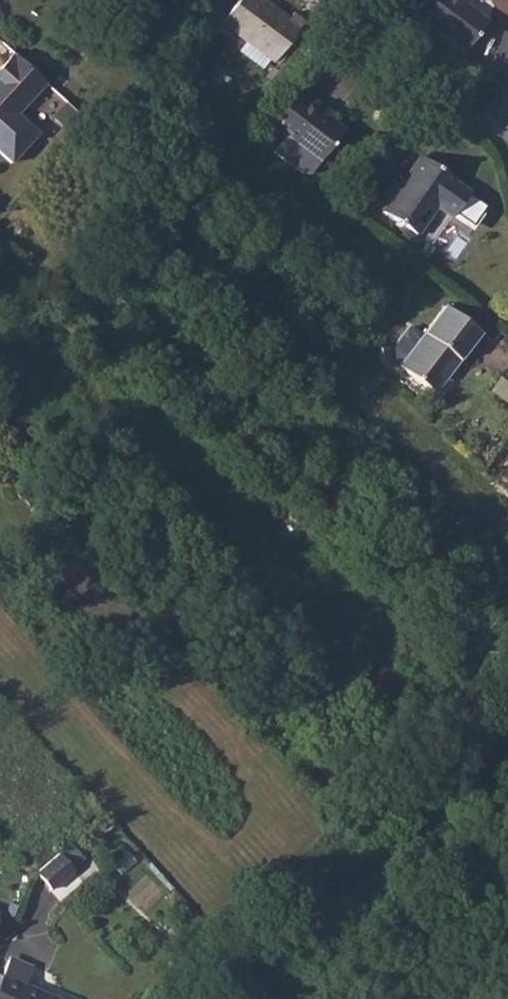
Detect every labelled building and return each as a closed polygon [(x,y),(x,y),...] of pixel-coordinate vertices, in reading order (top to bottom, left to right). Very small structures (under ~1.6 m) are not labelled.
[(222,23),(275,63),(306,23),(293,13),(290,18),(266,0),(239,0),(222,23)] [(416,12),(465,50),(488,20),(468,4),(471,0),(424,0),(416,12)] [(507,72),(507,30),(506,30),(494,67),(507,72)] [(13,55),(0,70),(0,154),(12,165),(39,136),(18,117),(46,85),(13,55)] [(329,119),(307,103),(311,98),(295,88),(267,124),(286,139),(275,153),(301,172),(312,170),(343,130),(329,119)] [(420,157),(382,212),(416,236),(436,206),(452,217),(469,193),(452,182),(453,180),(420,157)] [(404,361),(399,367),(433,393),(480,333),(445,307),(424,334),(412,325),(397,345),(399,357),(404,361)] [(492,390),(507,400),(507,385),(498,379),(492,390)] [(58,856),(37,874),(50,890),(71,870),(58,856)] [(25,984),(32,970),(8,960),(0,979),(0,998),(58,998),(25,984)]
